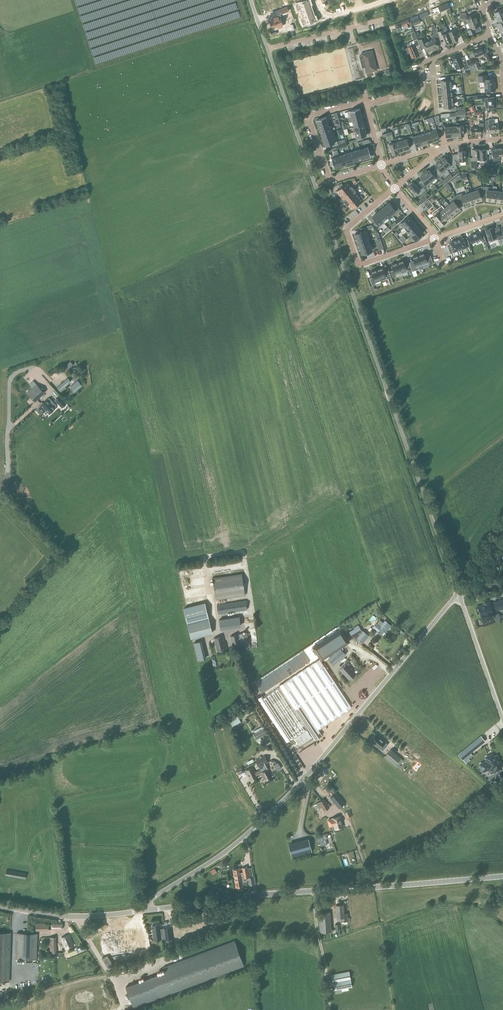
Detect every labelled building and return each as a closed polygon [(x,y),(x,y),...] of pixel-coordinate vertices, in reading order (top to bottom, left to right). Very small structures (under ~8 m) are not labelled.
[(267,9),(276,6),(274,0),(264,0),(267,9)] [(300,9),(310,6),(309,3),(310,3),(309,0),(296,4),(298,10),(300,9)] [(338,0),(328,4),(329,9),(340,5),(338,0)] [(409,5),(407,7),(410,13),(414,11),(412,7),(417,4),(415,0),(406,0),(409,5)] [(401,1),(393,5),(399,15),(405,12),(407,15),(410,13),(407,7),(405,8),(401,1)] [(439,6),(441,11),(450,8),(448,2),(439,6)] [(271,19),(271,20),(270,21),(272,28),(273,27),(274,28),(276,28),(276,26),(277,26),(278,28),(283,26),(282,24),(283,24),(280,17),(281,17),(280,13),(281,13),(288,11),(287,7),(279,9),(280,10),(279,10),(279,9),(276,10),(278,15),(278,16),(274,18),(274,19),(273,19),(273,18),(271,19)] [(494,12),(496,17),(502,14),(502,8),(502,9),(494,12)] [(465,12),(460,15),(461,19),(463,18),(463,20),(463,21),(464,25),(468,23),(477,19),(475,13),(467,16),(465,12)] [(303,18),(301,19),(303,24),(316,20),(315,17),(314,17),(313,15),(304,18),(303,18)] [(406,28),(411,26),(408,19),(401,22),(403,26),(405,25),(406,28)] [(477,19),(468,23),(470,27),(467,28),(469,34),(475,32),(474,28),(480,25),(477,19)] [(457,34),(459,33),(455,23),(452,25),(454,29),(448,32),(452,41),(458,39),(457,36),(458,36),(457,34)] [(443,30),(437,32),(440,39),(443,38),(444,40),(445,40),(446,44),(452,41),(448,32),(447,28),(443,30)] [(439,46),(436,40),(440,38),(437,32),(433,34),(431,35),(432,39),(429,40),(433,49),(435,48),(435,47),(439,46)] [(410,42),(406,44),(408,47),(412,58),(419,55),(416,47),(420,45),(417,39),(415,33),(411,34),(414,40),(410,42)] [(433,49),(429,40),(426,41),(424,37),(419,39),(421,46),(424,45),(427,51),(430,50),(433,49)] [(481,46),(473,50),(476,57),(484,53),(481,46)] [(372,52),(370,52),(369,51),(361,53),(366,73),(377,70),(372,52)] [(450,59),(449,60),(451,64),(453,63),(456,69),(463,66),(465,70),(469,68),(468,65),(467,61),(462,62),(461,58),(460,55),(455,57),(454,57),(451,58),(450,59)] [(483,65),(480,67),(477,60),(473,61),(476,71),(485,69),(483,65)] [(487,79),(486,76),(486,75),(478,76),(479,82),(484,81),(485,92),(495,90),(494,82),(493,79),(487,79)] [(453,76),(446,76),(447,80),(441,80),(441,86),(452,85),(451,79),(453,79),(453,76)] [(496,101),(496,96),(488,97),(488,100),(485,101),(486,107),(496,106),(496,101)] [(453,101),(443,102),(443,107),(449,107),(450,110),(456,110),(456,106),(454,106),(453,101)] [(361,114),(359,108),(347,111),(349,117),(361,114)] [(329,121),(327,116),(316,120),(318,125),(329,121)] [(488,120),(485,120),(485,127),(489,127),(489,132),(499,132),(499,124),(495,124),(495,119),(488,119),(488,120)] [(328,122),(329,122),(329,121),(318,125),(320,130),(332,126),(331,126),(329,127),(328,122)] [(472,134),(481,134),(481,132),(484,131),(483,123),(478,123),(478,127),(471,128),(472,134)] [(365,129),(364,124),(354,127),(355,132),(354,132),(365,129)] [(333,131),(332,126),(320,130),(322,135),(333,131)] [(366,135),(365,129),(354,132),(355,138),(356,137),(357,140),(363,139),(362,136),(366,135)] [(430,131),(434,142),(438,141),(437,139),(439,139),(436,129),(430,131)] [(335,136),(333,131),(322,135),(323,140),(335,136)] [(430,131),(425,133),(428,142),(429,142),(430,143),(434,142),(430,131)] [(425,133),(419,135),(422,145),(426,144),(426,143),(428,142),(425,133)] [(401,140),(404,151),(408,150),(408,149),(410,148),(409,144),(415,142),(413,137),(412,135),(406,137),(406,139),(401,140)] [(419,135),(413,137),(415,142),(416,146),(418,145),(418,147),(422,145),(419,135)] [(325,146),(331,144),(332,146),(338,144),(335,136),(323,140),(325,146)] [(404,151),(401,140),(395,142),(398,152),(400,151),(400,152),(404,151)] [(395,142),(389,144),(390,147),(388,147),(389,150),(391,150),(392,153),(393,153),(394,154),(397,153),(397,152),(398,152),(395,142)] [(498,156),(498,147),(492,147),(492,152),(492,154),(489,154),(489,157),(490,161),(499,160),(498,156)] [(363,159),(361,154),(360,149),(355,151),(358,160),(363,159)] [(452,154),(456,164),(460,163),(460,162),(466,161),(465,160),(465,157),(466,157),(466,153),(465,153),(464,150),(463,150),(463,149),(459,149),(460,151),(458,151),(459,154),(452,155),(452,154)] [(476,159),(480,159),(479,149),(472,149),(473,157),(470,158),(471,169),(477,168),(476,159)] [(479,149),(480,159),(480,160),(484,159),(485,169),(490,169),(490,161),(489,157),(487,157),(486,149),(479,150),(479,149)] [(358,160),(355,151),(350,152),(353,162),(358,160)] [(371,156),(370,154),(373,153),(372,151),(361,154),(363,159),(371,156)] [(353,162),(350,152),(345,154),(348,164),(353,162)] [(348,164),(345,154),(339,156),(341,160),(342,165),(348,164)] [(439,160),(447,169),(451,165),(452,166),(455,164),(456,164),(452,154),(451,154),(452,155),(447,159),(444,157),(443,158),(442,157),(439,160)] [(330,164),(341,160),(339,156),(331,158),(332,161),(329,162),(330,164)] [(434,169),(440,177),(444,174),(442,172),(447,169),(439,160),(436,162),(437,163),(435,164),(438,167),(435,170),(434,169)] [(427,170),(424,172),(431,182),(436,178),(437,179),(440,177),(434,169),(434,170),(431,172),(429,169),(427,171),(427,170)] [(419,182),(425,189),(428,187),(427,185),(431,182),(424,172),(421,175),(422,176),(420,177),(422,180),(419,182)] [(468,179),(466,173),(460,175),(462,181),(468,179)] [(346,191),(352,186),(348,181),(343,185),(341,183),(340,184),(346,191)] [(410,185),(409,186),(411,189),(410,189),(412,192),(413,191),(416,195),(420,191),(422,192),(425,189),(419,182),(418,182),(419,183),(416,185),(414,182),(413,183),(412,182),(409,185),(410,185)] [(340,188),(336,191),(340,196),(346,191),(340,184),(338,185),(340,188)] [(355,190),(352,186),(346,191),(349,195),(355,190)] [(472,191),(475,200),(481,198),(480,196),(482,195),(482,191),(482,186),(475,189),(475,190),(472,191)] [(492,200),(493,190),(490,190),(490,187),(484,186),(483,186),(484,191),(485,191),(485,195),(486,196),(486,199),(492,200)] [(470,202),(465,189),(466,193),(463,194),(463,193),(456,195),(459,201),(461,200),(461,203),(463,202),(464,204),(470,202)] [(475,200),(472,191),(469,192),(468,189),(465,189),(470,202),(475,200)] [(359,195),(355,190),(349,195),(353,200),(359,195)] [(349,195),(346,191),(340,196),(343,200),(349,195)] [(353,200),(349,195),(343,200),(347,205),(353,200)] [(363,200),(359,195),(353,200),(358,206),(360,204),(359,203),(363,200)] [(457,202),(459,201),(456,195),(450,200),(452,202),(449,204),(446,201),(455,212),(460,208),(458,205),(459,204),(457,202)] [(433,205),(429,199),(424,203),(429,209),(433,205)] [(358,206),(353,200),(347,205),(351,209),(355,206),(356,208),(358,206)] [(451,216),(455,212),(446,201),(446,202),(444,203),(447,206),(444,208),(451,216)] [(392,216),(400,210),(396,205),(393,207),(389,202),(385,206),(391,214),(392,216)] [(451,216),(444,208),(442,205),(437,209),(437,208),(436,209),(446,220),(446,219),(451,216)] [(391,214),(385,206),(381,210),(387,217),(389,220),(393,216),(392,216),(391,214)] [(440,225),(446,220),(436,209),(432,213),(434,216),(433,217),(440,225)] [(387,217),(381,210),(376,213),(383,221),(387,217)] [(380,226),(385,222),(383,221),(376,213),(372,217),(376,221),(373,223),(378,229),(381,227),(380,226)] [(405,227),(412,220),(409,216),(399,224),(403,228),(405,227)] [(408,231),(416,224),(412,220),(405,227),(408,231)] [(411,235),(419,228),(416,224),(408,231),(411,235)] [(357,239),(367,235),(364,227),(360,228),(361,231),(355,233),(357,239)] [(490,241),(502,237),(501,235),(500,230),(497,231),(496,230),(495,231),(493,227),(485,230),(489,239),(490,239),(490,241)] [(421,234),(423,233),(419,228),(411,235),(409,236),(413,241),(419,236),(421,238),(423,236),(421,234)] [(486,241),(483,233),(480,234),(479,232),(476,233),(475,233),(473,234),(469,235),(472,243),(481,240),(482,242),(486,241)] [(368,240),(367,235),(357,239),(359,244),(368,240)] [(464,237),(457,240),(460,249),(466,247),(468,251),(471,250),(469,242),(466,243),(464,237)] [(370,245),(368,240),(359,244),(361,249),(370,245)] [(460,249),(457,240),(450,242),(452,248),(449,249),(452,257),(455,255),(454,251),(457,250),(458,254),(461,253),(462,253),(460,249)] [(362,254),(372,251),(370,245),(361,249),(362,254)] [(432,261),(430,257),(431,257),(431,256),(426,258),(424,252),(418,254),(422,265),(427,263),(428,265),(433,263),(432,261)] [(422,265),(418,254),(412,256),(414,261),(409,262),(412,271),(419,269),(418,266),(422,265)] [(405,264),(403,260),(397,262),(401,272),(401,273),(409,271),(410,273),(413,272),(412,271),(409,262),(405,264)] [(401,272),(397,262),(392,264),(394,269),(390,271),(393,277),(396,276),(395,274),(401,272)] [(383,267),(377,269),(381,281),(387,279),(387,278),(391,277),(389,269),(384,271),(383,267)] [(381,281),(377,269),(371,271),(373,277),(370,278),(372,285),(376,284),(375,283),(381,281)] [(68,370),(73,364),(70,361),(65,366),(68,370)] [(70,389),(74,393),(82,386),(77,380),(70,387),(72,388),(70,389)] [(27,393),(35,401),(44,393),(36,384),(27,393)] [(41,405),(38,408),(39,408),(37,410),(41,414),(42,412),(43,413),(46,410),(49,413),(55,408),(54,407),(56,406),(49,398),(47,400),(47,399),(41,405)] [(216,599),(245,595),(242,574),(213,578),(216,599)] [(494,602),(496,610),(502,607),(502,599),(494,602)] [(217,605),(218,613),(247,609),(246,601),(217,605)] [(204,603),(184,608),(188,623),(208,618),(204,603)] [(478,607),(478,608),(477,609),(478,611),(479,611),(481,616),(482,616),(483,616),(485,616),(485,615),(492,612),(489,603),(485,604),(478,607)] [(499,616),(498,613),(493,615),(496,621),(502,619),(502,614),(499,616)] [(219,619),(220,629),(241,626),(239,616),(219,619)] [(212,633),(208,618),(188,623),(191,638),(212,633)] [(380,620),(377,623),(373,627),(377,630),(377,631),(381,634),(384,630),(386,631),(391,625),(385,620),(383,622),(380,620)] [(361,644),(363,643),(369,635),(363,630),(361,629),(359,625),(349,632),(351,635),(356,639),(356,640),(361,644)] [(321,660),(349,641),(341,628),(313,647),(321,660)] [(251,649),(247,632),(230,636),(233,648),(240,646),(241,651),(251,649)] [(227,649),(225,642),(224,642),(223,636),(214,638),(217,651),(227,649)] [(357,654),(360,651),(354,644),(350,648),(357,654)] [(346,654),(340,648),(328,659),(333,665),(346,654)] [(279,685),(280,686),(259,700),(281,735),(286,732),(290,738),(306,727),(310,733),(317,728),(317,727),(350,706),(319,658),(279,685)] [(347,663),(340,670),(349,680),(356,673),(347,663)] [(233,726),(240,722),(238,718),(230,722),(233,726)] [(261,738),(267,734),(263,726),(254,730),(255,732),(253,733),(258,743),(262,740),(261,738)] [(312,737),(307,729),(295,737),(300,745),(312,737)] [(370,740),(379,748),(385,742),(376,734),(370,740)] [(458,754),(462,760),(463,759),(464,761),(468,758),(467,756),(485,741),(481,735),(458,754)] [(384,756),(395,765),(400,759),(395,754),(390,749),(384,756)] [(487,761),(480,764),(481,766),(482,766),(483,768),(482,769),(483,771),(490,768),(491,772),(492,772),(491,769),(496,767),(497,770),(501,768),(500,766),(501,765),(497,755),(493,757),(492,754),(486,757),(487,759),(486,760),(487,761)] [(259,770),(261,773),(265,780),(272,777),(268,769),(269,768),(266,763),(268,762),(265,756),(256,760),(260,769),(259,770)] [(261,773),(259,770),(255,772),(252,767),(246,770),(251,781),(258,778),(257,775),(261,773)] [(345,803),(337,793),(330,798),(339,808),(345,803)] [(324,811),(329,807),(324,799),(319,802),(324,811)] [(332,818),(333,825),(335,829),(343,826),(341,819),(340,816),(332,818)] [(308,839),(289,844),(292,857),(312,852),(308,839)] [(243,874),(248,873),(247,866),(242,868),(240,868),(233,869),(235,878),(241,877),(241,878),(244,877),(243,874)] [(6,869),(5,875),(25,879),(26,873),(6,869)] [(243,886),(242,878),(244,878),(247,877),(249,885),(255,884),(253,876),(249,877),(248,873),(243,874),(244,877),(241,878),(241,877),(235,878),(236,887),(243,886)] [(336,905),(337,917),(340,917),(340,921),(348,920),(347,913),(344,913),(343,904),(336,905)] [(320,932),(332,931),(334,931),(334,929),(331,929),(331,911),(319,912),(320,932)] [(159,924),(152,925),(153,934),(158,933),(159,939),(165,938),(165,940),(172,939),(171,928),(164,929),(160,929),(159,924)] [(0,932),(0,981),(9,981),(11,933),(0,932)] [(17,933),(16,958),(18,958),(36,959),(37,934),(27,933),(17,933)] [(69,934),(61,938),(66,948),(74,945),(69,934)] [(126,986),(134,1007),(244,966),(235,940),(163,967),(165,972),(126,986)] [(334,985),(335,990),(352,987),(349,971),(332,974),(333,979),(329,979),(330,986),(334,985)]
